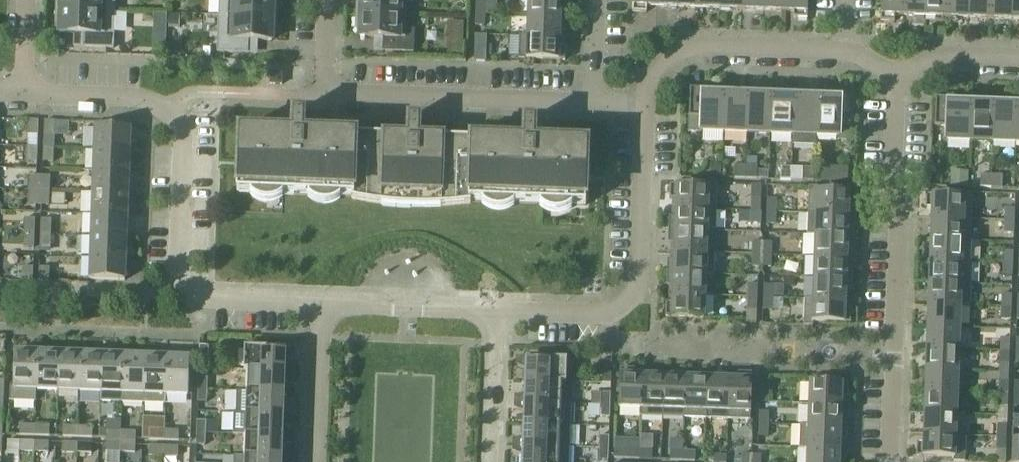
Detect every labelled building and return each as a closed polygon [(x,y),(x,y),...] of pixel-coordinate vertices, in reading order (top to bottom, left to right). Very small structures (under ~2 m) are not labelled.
[(115,0),(57,0),(56,9),(115,11),(115,0)] [(261,17),(276,17),(277,2),(275,0),(219,0),(218,15),(261,17)] [(415,0),(357,0),(357,13),(406,15),(407,1),(415,1),(415,0)] [(475,13),(485,14),(485,1),(476,0),(475,13)] [(561,0),(528,0),(528,15),(567,17),(567,4),(561,3),(561,0)] [(655,0),(633,0),(632,12),(646,13),(646,6),(655,7),(655,0)] [(698,0),(677,0),(677,7),(698,8),(698,0)] [(720,0),(698,0),(698,8),(720,9),(720,0)] [(742,0),(720,0),(720,9),(741,10),(742,0)] [(763,0),(742,0),(741,10),(763,10),(763,0)] [(763,10),(785,11),(785,0),(763,0),(763,10)] [(793,12),(793,18),(807,18),(808,0),(785,0),(785,11),(793,12)] [(903,16),(904,0),(881,0),(880,21),(894,22),(894,15),(903,16)] [(925,0),(904,0),(903,16),(925,16),(925,0)] [(947,0),(925,0),(925,16),(946,17),(947,0)] [(969,0),(947,0),(946,17),(968,18),(969,0)] [(990,0),(969,0),(968,18),(990,19),(990,0)] [(1012,0),(990,0),(990,19),(1011,20),(1012,0)] [(113,49),(115,11),(56,9),(56,24),(59,28),(59,33),(83,34),(82,47),(113,49)] [(405,30),(406,15),(357,13),(356,28),(359,32),(359,37),(383,38),(383,51),(413,52),(414,30),(405,30)] [(484,26),(485,14),(475,13),(475,25),(484,26)] [(167,15),(166,28),(178,28),(179,15),(167,15)] [(276,32),(276,17),(261,17),(218,15),(217,52),(248,53),(248,40),(272,41),(273,36),(276,32)] [(566,30),(567,17),(528,15),(527,36),(527,37),(559,38),(560,29),(566,30)] [(157,33),(156,50),(165,51),(166,33),(157,33)] [(487,35),(478,35),(475,35),(474,61),(486,62),(487,35)] [(527,37),(527,36),(519,35),(518,59),(565,61),(565,47),(559,47),(559,38),(527,37)] [(448,43),(447,58),(463,59),(464,43),(448,43)] [(282,85),(282,73),(270,72),(270,84),(282,85)] [(725,96),(724,96),(716,96),(717,89),(690,88),(689,116),(688,115),(687,132),(701,132),(701,131),(724,132),(725,96)] [(748,97),(747,97),(739,96),(739,90),(725,89),(724,96),(725,96),(724,132),(747,133),(748,97)] [(770,134),(771,98),(762,97),(762,91),(747,90),(747,97),(748,97),(747,133),(770,134)] [(795,98),(795,92),(780,92),(780,98),(771,98),(770,134),(792,135),(794,98),(795,98)] [(817,99),(818,99),(818,93),(803,92),(803,99),(795,98),(794,98),(792,135),(793,135),(792,145),(815,145),(815,135),(817,99)] [(817,99),(815,135),(838,136),(838,141),(851,141),(853,94),(826,93),(826,100),(818,99),(817,99)] [(970,141),(971,98),(970,98),(970,105),(962,105),(962,98),(935,97),(934,126),(946,126),(946,140),(970,141)] [(992,142),(994,99),(993,99),(993,106),(985,105),(985,99),(971,98),(970,141),(992,142)] [(1015,143),(1017,107),(1007,106),(1008,100),(994,99),(992,142),(1015,143)] [(313,134),(314,120),(304,119),(305,114),(292,113),(291,133),(239,131),(237,193),(250,194),(250,196),(253,199),(256,201),(259,202),(263,203),(265,203),(268,203),(270,203),(273,203),(277,201),(280,200),(283,197),(283,195),(308,196),(308,198),(313,203),(320,205),(327,205),(334,203),(340,200),(340,197),(352,197),(351,200),(366,203),(381,205),(396,206),(411,207),(426,207),(441,207),(455,206),(470,205),(470,202),(482,202),(481,205),(484,207),(487,209),(490,211),(494,211),(498,212),(501,212),(505,211),(508,210),(511,208),(514,206),(514,203),(539,204),(539,207),(542,209),(545,211),(549,213),(552,214),(556,214),(560,214),(563,213),(566,212),(568,211),(569,210),(572,208),(572,205),(585,206),(588,144),(535,142),(536,122),(523,122),(523,128),(514,127),(514,141),(429,138),(429,124),(420,124),(420,118),(408,118),(407,137),(313,134)] [(38,135),(38,121),(28,120),(28,134),(38,135)] [(54,135),(55,121),(44,121),(44,135),(54,135)] [(94,149),(129,151),(130,128),(95,127),(94,149)] [(37,161),(37,147),(27,147),(27,161),(37,161)] [(53,162),(54,148),(43,148),(43,162),(53,162)] [(129,172),(129,151),(94,149),(93,171),(129,172)] [(711,165),(711,175),(720,175),(721,165),(711,165)] [(745,178),(746,166),(735,166),(734,178),(745,178)] [(746,166),(745,178),(757,179),(757,167),(746,166)] [(791,180),(791,167),(780,167),(780,180),(791,180)] [(791,167),(791,180),(802,181),(803,168),(791,167)] [(128,194),(129,172),(93,171),(92,193),(128,194)] [(837,172),(837,182),(847,183),(847,172),(837,172)] [(951,172),(950,186),(966,187),(967,172),(951,172)] [(1002,188),(1002,175),(980,174),(980,187),(1002,188)] [(39,190),(39,176),(29,176),(28,190),(39,190)] [(39,190),(49,191),(50,176),(39,176),(39,190)] [(675,208),(716,209),(717,187),(670,185),(669,199),(676,199),(675,208)] [(808,213),(848,214),(848,206),(855,206),(855,192),(818,190),(818,187),(808,187),(808,213)] [(38,205),(39,190),(28,190),(28,205),(38,205)] [(49,205),(49,191),(39,190),(38,205),(49,205)] [(127,215),(128,194),(92,193),(92,214),(127,215)] [(52,194),(51,205),(65,206),(65,194),(52,194)] [(931,217),(971,219),(972,197),(925,195),(925,209),(931,209),(931,217)] [(751,211),(760,211),(761,199),(751,198),(751,211)] [(766,211),(776,212),(776,199),(767,199),(766,211)] [(715,231),(716,209),(675,208),(675,216),(669,216),(668,229),(715,231)] [(1014,208),(1005,208),(1005,220),(1014,221),(1014,208)] [(760,223),(760,211),(751,211),(750,223),(760,223)] [(775,224),(776,212),(766,211),(766,224),(775,224)] [(848,223),(848,214),(808,213),(807,234),(816,235),(854,236),(854,223),(848,223)] [(126,237),(127,215),(92,214),(91,236),(126,237)] [(971,241),(971,219),(931,217),(930,239),(971,241)] [(24,233),(34,234),(35,219),(25,219),(24,233)] [(40,234),(51,234),(51,220),(41,219),(40,234)] [(1004,233),(1014,233),(1014,221),(1005,220),(1004,233)] [(714,252),(715,231),(668,229),(668,242),(674,242),(674,251),(714,252)] [(34,248),(34,234),(24,233),(24,248),(34,248)] [(50,249),(51,234),(40,234),(40,248),(50,249)] [(853,249),(854,236),(816,235),(815,256),(847,257),(847,249),(853,249)] [(125,259),(126,237),(91,236),(90,257),(125,259)] [(970,262),(971,241),(930,239),(929,261),(970,262)] [(752,254),(761,254),(762,242),(752,242),(752,254)] [(772,243),(762,242),(761,254),(771,255),(772,243)] [(713,274),(714,252),(674,251),(673,259),(667,259),(666,272),(713,274)] [(1013,251),(1003,251),(1003,263),(1012,264),(1013,251)] [(752,267),(761,267),(761,254),(752,254),(752,267)] [(761,267),(771,268),(771,255),(761,254),(761,267)] [(846,266),(847,257),(815,256),(814,278),(852,279),(853,266),(846,266)] [(125,281),(125,259),(90,257),(89,280),(125,281)] [(970,262),(929,261),(929,282),(971,284),(972,262),(970,262)] [(1003,276),(1012,276),(1012,264),(1003,263),(1003,276)] [(23,267),(22,281),(32,282),(33,268),(23,267)] [(49,282),(49,268),(39,268),(39,282),(49,282)] [(713,275),(713,274),(666,272),(666,285),(672,286),(672,294),(705,295),(705,275),(713,275)] [(852,292),(852,279),(814,278),(814,299),(804,298),(804,299),(845,301),(845,292),(852,292)] [(971,284),(929,282),(928,304),(960,305),(960,304),(970,305),(971,284)] [(757,297),(758,285),(748,284),(747,297),(757,297)] [(763,297),(773,298),(773,285),(763,285),(763,297)] [(704,318),(705,295),(672,294),(672,303),(665,302),(665,316),(704,318)] [(1011,295),(1002,294),(1001,307),(1011,307),(1011,295)] [(757,310),(757,297),(747,297),(747,309),(757,310)] [(772,310),(773,298),(763,297),(762,310),(772,310)] [(845,309),(845,301),(804,299),(803,325),(813,326),(813,322),(850,324),(851,309),(845,309)] [(928,304),(927,326),(959,327),(960,305),(928,304)] [(1001,319),(1010,319),(1011,307),(1001,307),(1001,319)] [(959,349),(959,327),(927,326),(926,347),(959,349)] [(1010,338),(1000,338),(1000,350),(1009,351),(1010,338)] [(247,370),(284,371),(285,360),(293,358),(292,357),(290,358),(291,349),(285,349),(264,348),(262,345),(261,344),(258,342),(256,342),(253,342),(251,343),(249,345),(247,347),(244,347),(244,371),(247,371),(247,370)] [(208,358),(209,346),(199,346),(199,358),(208,358)] [(958,370),(959,349),(926,347),(925,369),(958,370)] [(35,402),(37,350),(28,350),(28,351),(29,351),(29,352),(15,351),(14,388),(10,388),(9,401),(35,402)] [(57,391),(59,353),(46,353),(46,351),(47,350),(37,350),(35,402),(36,402),(36,390),(57,391)] [(1000,350),(999,363),(1009,363),(1009,351),(1000,350)] [(79,392),(81,352),(71,351),(71,352),(72,352),(72,354),(59,353),(57,391),(79,392)] [(100,402),(102,355),(89,354),(89,353),(90,353),(90,352),(81,352),(79,392),(100,392),(100,402)] [(122,403),(124,353),(114,353),(114,354),(115,354),(115,355),(102,355),(100,402),(122,403)] [(143,403),(145,356),(132,356),(132,355),(133,355),(133,353),(124,353),(122,403),(143,403)] [(525,380),(566,382),(566,359),(564,359),(562,357),(560,355),(558,354),(556,353),(553,353),(551,355),(549,356),(547,359),(526,358),(525,358),(520,358),(520,366),(518,366),(518,367),(525,369),(525,380)] [(165,404),(167,355),(158,354),(158,356),(158,357),(145,356),(143,403),(165,404)] [(167,355),(165,404),(166,395),(188,396),(189,358),(175,357),(175,356),(176,356),(176,355),(167,355)] [(611,383),(611,375),(612,361),(602,361),(602,383),(611,383)] [(641,416),(642,376),(634,375),(634,369),(620,368),(618,407),(638,408),(637,416),(641,416)] [(957,392),(958,370),(925,369),(925,391),(957,392)] [(284,382),(284,371),(247,370),(247,371),(246,391),(289,393),(289,385),(291,386),(292,385),(284,382)] [(729,379),(727,419),(750,420),(752,373),(738,372),(737,379),(729,379)] [(662,417),(664,376),(642,376),(641,416),(662,417)] [(684,418),(686,377),(664,376),(662,417),(684,418)] [(706,418),(707,378),(686,377),(684,418),(706,418)] [(198,390),(207,390),(207,378),(198,378),(198,390)] [(727,419),(729,379),(707,378),(706,418),(727,419)] [(566,383),(566,382),(525,380),(524,391),(517,393),(517,394),(519,394),(519,402),(571,404),(571,383),(566,383)] [(1008,381),(999,381),(998,394),(1008,394),(1008,381)] [(809,404),(841,406),(841,397),(848,397),(848,383),(809,382),(809,404)] [(769,403),(769,390),(760,389),(759,402),(769,403)] [(207,402),(207,390),(198,390),(197,402),(207,402)] [(289,393),(246,391),(236,391),(235,412),(234,412),(283,414),(283,403),(291,401),(291,400),(289,401),(289,393)] [(956,414),(957,392),(925,391),(924,412),(956,414)] [(601,405),(610,405),(610,393),(601,393),(601,405)] [(998,394),(998,406),(1007,406),(1008,394),(998,394)] [(570,425),(571,404),(519,402),(518,409),(516,409),(516,410),(523,412),(523,423),(570,425)] [(841,414),(841,406),(809,404),(808,425),(800,424),(800,426),(847,427),(847,414),(841,414)] [(610,417),(610,405),(601,405),(600,417),(610,417)] [(758,424),(768,424),(768,412),(759,411),(758,424)] [(283,425),(283,414),(234,412),(233,434),(245,435),(287,436),(288,428),(290,429),(290,428),(283,425)] [(955,435),(956,414),(924,412),(923,434),(955,435)] [(196,433),(205,433),(206,421),(197,421),(196,433)] [(569,447),(570,425),(523,423),(523,434),(515,436),(515,437),(517,437),(517,445),(569,447)] [(767,437),(768,424),(758,424),(758,436),(767,437)] [(1006,425),(997,424),(997,437),(1006,437),(1006,425)] [(34,435),(35,425),(20,425),(20,435),(34,435)] [(35,425),(34,435),(49,436),(49,426),(35,425)] [(77,437),(78,427),(63,426),(63,436),(77,437)] [(846,440),(847,427),(800,426),(799,447),(840,449),(840,440),(846,440)] [(78,427),(77,437),(92,437),(92,427),(78,427)] [(164,440),(164,430),(150,429),(149,439),(164,440)] [(164,430),(164,440),(178,441),(179,430),(164,430)] [(120,442),(121,431),(107,431),(106,441),(120,442)] [(120,442),(135,442),(135,432),(121,431),(120,442)] [(205,445),(205,433),(196,433),(196,445),(205,445)] [(966,435),(955,435),(923,434),(923,443),(916,442),(916,456),(954,458),(954,461),(965,461),(966,435)] [(287,444),(287,436),(245,435),(244,456),(281,457),(282,446),(289,444),(289,443),(287,444)] [(599,448),(608,448),(609,436),(600,436),(599,448)] [(997,437),(996,449),(1006,450),(1006,437),(997,437)] [(640,438),(640,449),(650,449),(650,439),(640,438)] [(34,452),(34,442),(20,441),(19,451),(34,452)] [(120,452),(120,442),(106,441),(106,451),(120,452)] [(34,442),(34,452),(48,452),(49,442),(34,442)] [(135,453),(135,442),(120,442),(120,452),(135,453)] [(77,453),(77,443),(63,443),(62,453),(77,453)] [(77,443),(77,453),(91,454),(92,444),(77,443)] [(569,447),(517,445),(517,453),(515,452),(514,453),(522,456),(522,461),(568,461),(569,447)] [(163,456),(163,446),(149,446),(149,456),(163,456)] [(163,446),(163,456),(178,457),(178,447),(163,446)] [(840,449),(799,447),(799,448),(807,449),(806,461),(845,461),(846,457),(839,457),(840,449)] [(608,460),(608,448),(599,448),(599,460),(608,460)] [(614,458),(627,459),(639,459),(640,449),(614,448),(614,458)] [(640,449),(639,459),(652,459),(652,450),(640,449)] [(682,461),(683,451),(670,450),(670,460),(682,461)] [(683,451),(682,461),(695,461),(695,451),(683,451)]
